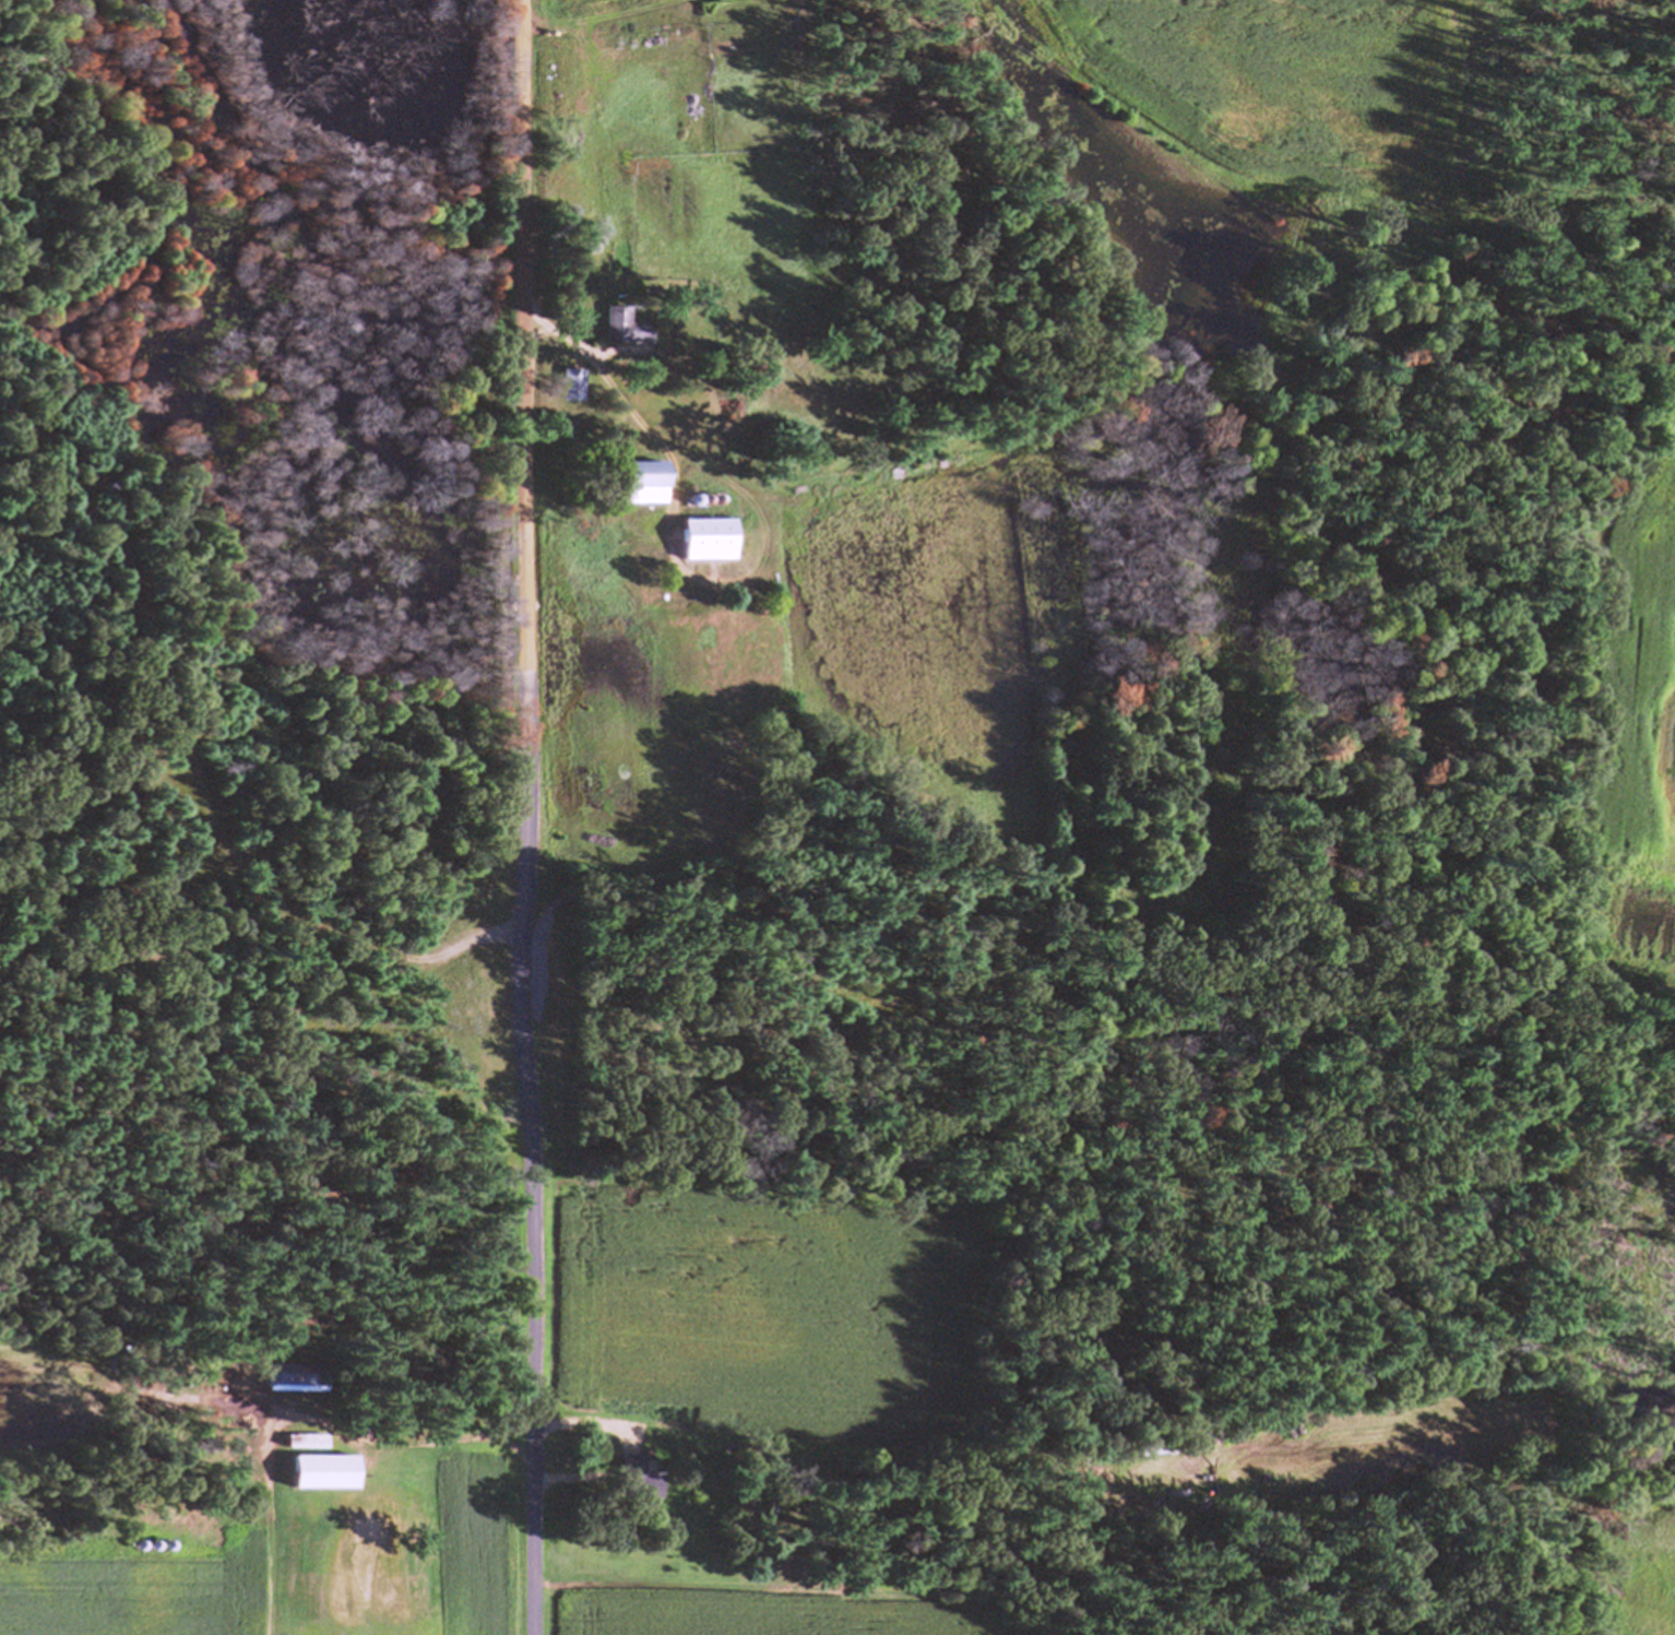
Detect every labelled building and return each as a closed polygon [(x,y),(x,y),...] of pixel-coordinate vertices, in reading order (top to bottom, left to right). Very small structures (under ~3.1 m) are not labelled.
[(604,345),(650,345),(650,325),(627,325),(627,308),(604,308),(604,345)] [(557,402),(580,403),(581,372),(559,371),(557,402)] [(616,505),(660,505),(660,464),(616,464),(616,505)] [(728,522),(676,522),(676,561),(728,561),(728,522)] [(261,1394),(322,1394),(322,1376),(261,1376),(261,1394)] [(322,1485),(322,1437),(282,1437),(282,1485),(322,1485)] [(656,1476),(639,1476),(639,1458),(615,1458),(615,1499),(656,1499),(656,1476)]
